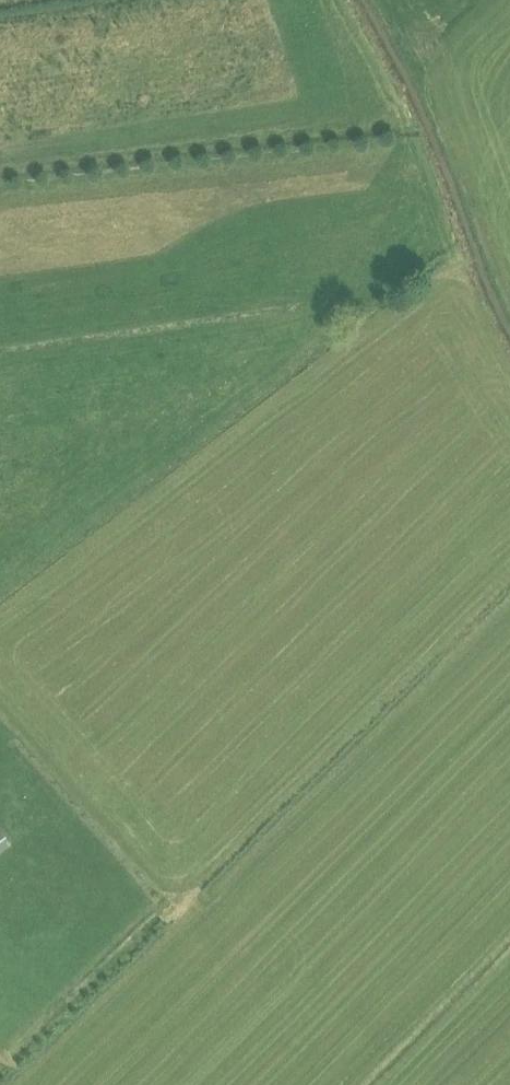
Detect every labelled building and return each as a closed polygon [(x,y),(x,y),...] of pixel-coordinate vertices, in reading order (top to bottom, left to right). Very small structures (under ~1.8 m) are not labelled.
[(12,841),(0,826),(0,850),(12,841)]
